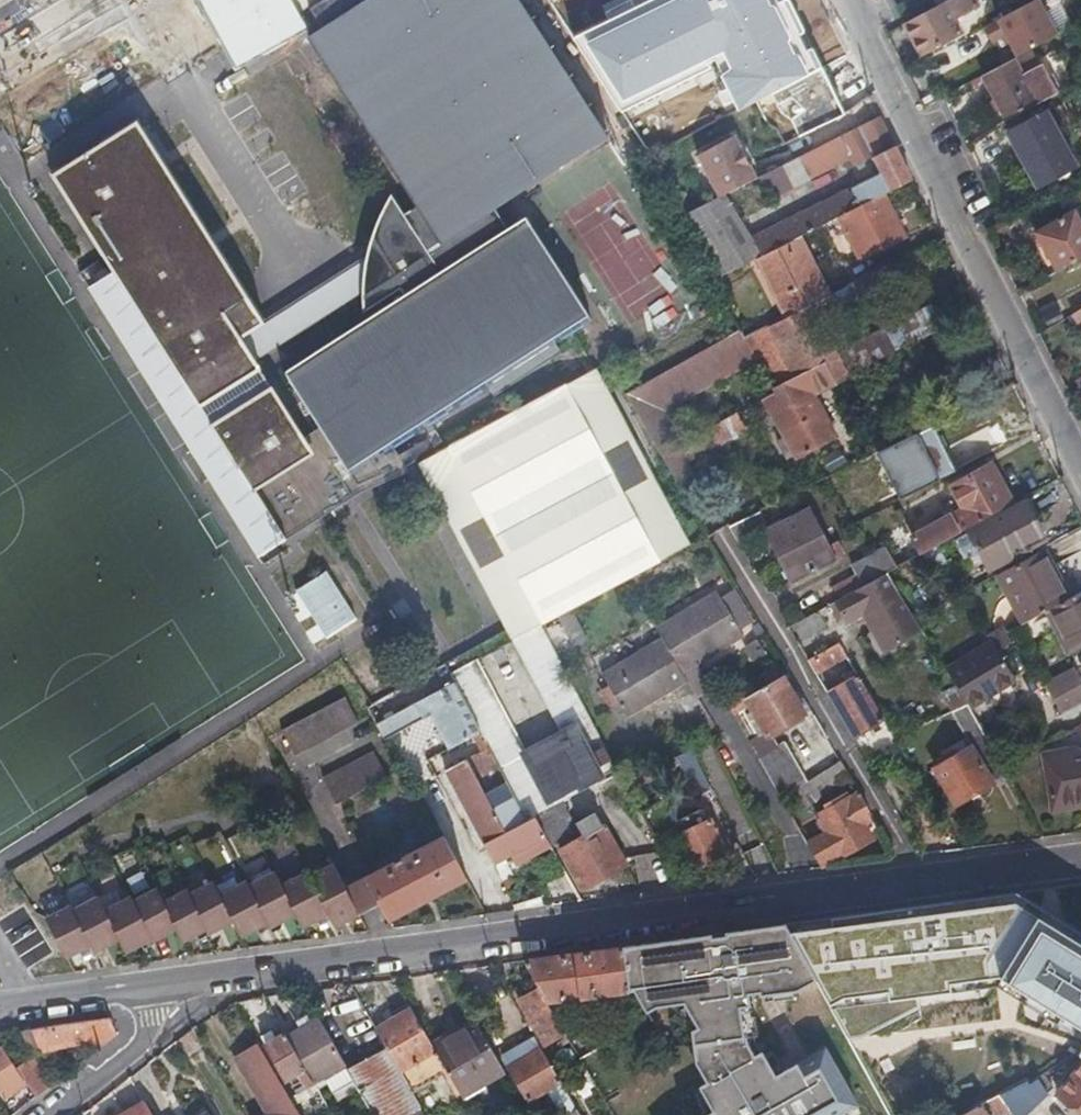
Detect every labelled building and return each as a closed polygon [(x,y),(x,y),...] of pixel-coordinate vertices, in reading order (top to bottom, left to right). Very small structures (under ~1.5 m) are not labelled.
[(224,41),(225,39),(241,63),(266,48),(268,51),(308,25),(305,20),(301,13),(310,8),(322,0),(197,0),(224,41)] [(578,326),(591,317),(526,215),(509,226),(495,206),(610,131),(524,0),(322,0),(310,8),(322,27),(311,34),(420,202),(402,213),(440,272),(289,374),(354,473),(489,383),(494,390),(582,332),(578,326)] [(572,39),(622,111),(709,68),(704,60),(724,52),(730,68),(722,75),(739,110),(822,66),(789,0),(651,0),(572,39)] [(905,22),(921,55),(960,35),(951,17),(956,14),(958,18),(976,9),(972,0),(947,0),(936,6),(906,22),(905,22)] [(983,28),(992,43),(1006,36),(1017,57),(1058,36),(1039,0),(1036,0),(983,28)] [(1010,61),(983,75),(1006,119),(1053,95),(1037,66),(1019,76),(1010,61)] [(137,115),(47,172),(110,272),(89,286),(140,369),(145,367),(191,439),(186,441),(263,563),(274,556),(272,548),(345,502),(254,358),(276,345),(263,323),(266,320),(137,115)] [(1073,168),(1045,115),(1008,134),(1036,187),(1073,168)] [(884,197),(913,183),(907,170),(880,117),(762,176),(773,197),(845,161),(850,168),(874,157),(882,172),(749,236),(725,194),(720,197),(675,219),(713,281),(761,257),(804,236),(822,227),(842,217),(884,197)] [(699,155),(720,197),(725,194),(756,179),(735,137),(699,155)] [(905,238),(884,197),(842,217),(862,258),(905,238)] [(1056,272),(1080,258),(1080,227),(1073,213),(1035,235),(1056,272)] [(790,313),(832,293),(804,236),(761,257),(790,313)] [(812,392),(942,328),(931,306),(835,352),(822,326),(919,281),(907,257),(832,293),(790,313),(746,334),(742,328),(709,346),(725,376),(766,354),(776,371),(769,374),(778,389),(783,397),(789,404),(812,392)] [(689,540),(593,366),(418,460),(426,474),(513,633),(537,619),(689,540)] [(836,436),(812,392),(789,404),(783,397),(778,389),(764,398),(796,457),(836,436)] [(739,412),(664,455),(678,479),(697,469),(692,458),(747,427),(739,412)] [(411,482),(426,474),(418,460),(403,468),(411,482)] [(866,478),(857,461),(834,472),(826,476),(836,493),(866,478)] [(923,553),(1013,504),(991,465),(952,486),(964,508),(914,535),(923,553)] [(988,570),(1045,541),(1025,503),(968,533),(988,570)] [(758,510),(730,524),(737,536),(741,544),(769,529),(758,510)] [(812,510),(769,529),(792,581),(836,561),(830,547),(812,510)] [(830,547),(836,561),(846,556),(840,544),(830,547)] [(888,571),(877,552),(855,564),(859,576),(836,588),(840,598),(888,571)] [(1050,610),(1068,601),(1043,555),(1002,575),(1027,623),(1044,614),(1050,610)] [(923,629),(916,618),(888,571),(840,598),(837,600),(846,617),(865,608),(889,649),(923,629)] [(1068,601),(1050,610),(1072,648),(1080,643),(1080,594),(1068,601)] [(661,630),(667,640),(683,666),(686,671),(744,636),(719,595),(661,630)] [(1064,652),(1072,648),(1050,610),(1044,614),(1064,652)] [(817,611),(794,623),(802,638),(825,626),(817,611)] [(998,617),(981,625),(991,642),(993,641),(1007,633),(998,617)] [(548,838),(551,844),(570,834),(550,796),(586,777),(593,789),(619,775),(537,619),(513,633),(565,734),(528,753),(480,660),(454,674),(531,822),(538,819),(548,838)] [(1007,633),(1013,644),(1020,640),(1014,629),(1007,633)] [(1007,633),(993,641),(999,651),(1013,644),(1007,633)] [(629,718),(691,681),(686,671),(683,666),(667,640),(605,677),(629,718)] [(949,673),(993,647),(991,642),(945,667),(949,673)] [(807,659),(814,673),(846,656),(838,643),(807,659)] [(949,673),(966,703),(1011,677),(993,647),(949,673)] [(1080,704),(1080,676),(1076,668),(1045,684),(1062,714),(1080,704)] [(744,733),(779,798),(806,783),(784,744),(776,748),(768,735),(812,711),(789,671),(729,705),(744,733)] [(826,693),(851,736),(883,719),(858,676),(847,681),(844,676),(835,681),(838,686),(826,693)] [(297,757),(361,722),(347,697),(283,732),(297,757)] [(966,703),(951,711),(972,750),(936,769),(954,804),(1008,775),(1004,767),(983,732),(966,703)] [(339,805),(390,777),(376,753),(325,781),(339,805)] [(1049,805),(1080,801),(1080,755),(1042,760),(1049,805)] [(447,771),(485,844),(506,834),(468,759),(447,771)] [(841,762),(806,783),(815,798),(851,778),(841,762)] [(862,809),(867,806),(863,799),(858,791),(848,796),(844,791),(825,802),(829,808),(817,814),(825,831),(807,841),(821,866),(871,839),(863,824),(869,820),(862,809)] [(1049,805),(1050,814),(1080,809),(1080,801),(1049,805)] [(725,854),(708,822),(694,829),(687,817),(671,824),(695,870),(725,854)] [(485,844),(496,865),(548,838),(538,819),(531,822),(506,834),(485,844)] [(605,827),(562,850),(585,892),(629,871),(605,827)] [(388,921),(468,879),(446,837),(367,879),(379,903),(388,921)] [(334,860),(312,872),(331,910),(339,924),(361,912),(349,889),(334,860)] [(310,868),(283,882),(298,910),(305,924),(331,910),(312,872),(310,868)] [(276,869),(251,881),(270,919),(272,924),(298,910),(283,882),(276,869)] [(249,879),(222,892),(235,918),(243,933),(270,919),(251,881),(249,879)] [(361,912),(379,903),(367,879),(349,889),(361,912)] [(216,880),(190,894),(207,927),(209,932),(235,918),(222,892),(216,880)] [(136,901),(154,936),(177,924),(166,902),(159,889),(136,901)] [(188,891),(166,902),(177,924),(184,939),(207,927),(190,894),(188,891)] [(133,896),(109,909),(122,936),(129,949),(154,936),(136,901),(133,896)] [(104,900),(79,913),(93,941),(96,949),(122,936),(109,909),(104,900)] [(68,954),(93,941),(79,913),(73,903),(49,916),(68,954)] [(1000,978),(1039,918),(1016,904),(958,911),(956,903),(863,915),(864,924),(794,934),(819,981),(832,1006),(846,998),(889,993),(891,1001),(953,993),(951,984),(1000,978)] [(1080,944),(1080,942),(1080,934),(1069,926),(1064,934),(1039,918),(1000,978),(1027,994),(1022,1002),(1049,1019),(1054,1012),(1080,1028),(1080,944)] [(626,947),(633,991),(639,991),(647,1004),(656,996),(669,996),(669,1002),(683,1001),(698,1026),(691,1029),(696,1062),(707,1082),(701,1084),(713,1112),(706,1114),(839,1114),(858,1105),(825,1049),(775,1077),(763,1052),(755,1057),(749,1043),(748,1034),(759,1032),(754,1002),(751,1002),(750,994),(763,992),(763,996),(798,992),(819,981),(794,934),(790,927),(771,936),(732,941),(731,934),(626,947)] [(626,947),(527,960),(550,1001),(550,1003),(626,994),(633,1016),(648,1009),(645,1005),(647,1004),(639,991),(633,991),(626,947)] [(550,1003),(550,1001),(530,1012),(548,1044),(568,1033),(559,1018),(550,1003)] [(434,1046),(413,1010),(375,1031),(385,1047),(398,1070),(435,1049),(434,1046)] [(113,1015),(33,1026),(44,1052),(96,1040),(102,1049),(119,1035),(113,1015)] [(350,1067),(321,1018),(288,1036),(307,1069),(316,1086),(327,1080),(339,1103),(363,1090),(350,1067)] [(479,1021),(434,1046),(435,1049),(455,1083),(462,1097),(507,1072),(502,1064),(479,1021)] [(288,1036),(286,1033),(269,1043),(290,1079),(307,1069),(288,1036)] [(297,1113),(259,1045),(234,1058),(266,1114),(298,1114),(297,1113)] [(385,1047),(350,1067),(363,1090),(377,1114),(405,1114),(418,1106),(412,1095),(398,1070),(385,1047)] [(554,1070),(542,1049),(510,1067),(530,1101),(562,1083),(554,1070)] [(2,1050),(0,1051),(0,1090),(6,1100),(25,1086),(2,1050)] [(33,1058),(18,1068),(37,1097),(38,1099),(53,1088),(33,1058)] [(1054,1094),(1079,1114),(1080,1114),(1080,1063),(1054,1094)] [(1044,1074),(1026,1084),(1024,1081),(1000,1094),(1010,1108),(1015,1114),(1024,1114),(1051,1086),(1044,1074)] [(962,1114),(997,1114),(1010,1108),(1000,1094),(995,1097),(962,1114)] [(147,1102),(125,1114),(154,1114),(147,1102)] [(418,1106),(405,1114),(423,1114),(418,1106)]
